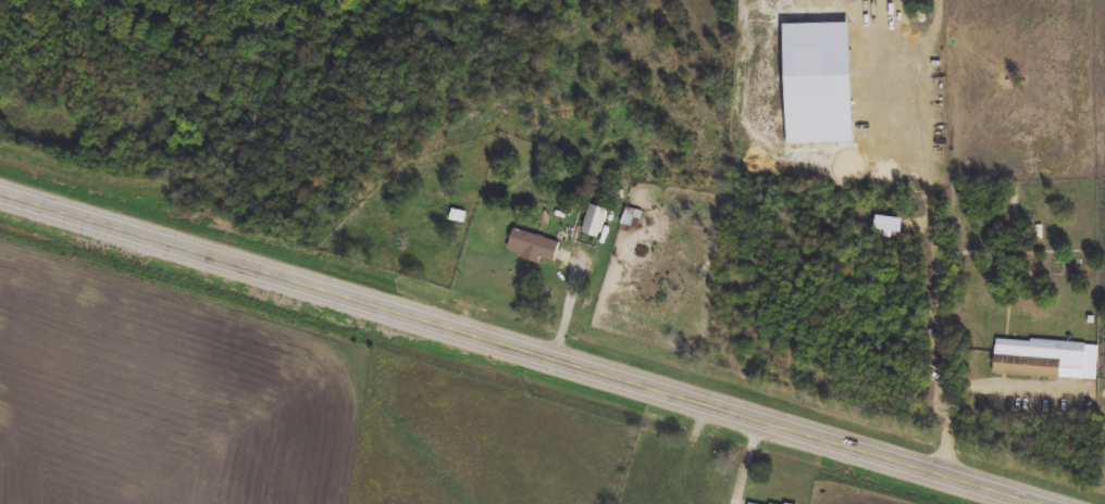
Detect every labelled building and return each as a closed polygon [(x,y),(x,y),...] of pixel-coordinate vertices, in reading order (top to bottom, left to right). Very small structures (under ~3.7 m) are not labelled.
[(584,237),(588,205),(607,207),(604,239),(584,237)] [(643,212),(640,228),(624,226),(628,209),(643,212)] [(451,219),(455,210),(465,214),(462,224),(451,219)] [(554,265),(507,252),(513,229),(560,242),(554,265)] [(1064,344),(1063,379),(994,375),(996,340),(1064,344)] [(1097,380),(1068,380),(1068,364),(1097,364),(1097,380)]
